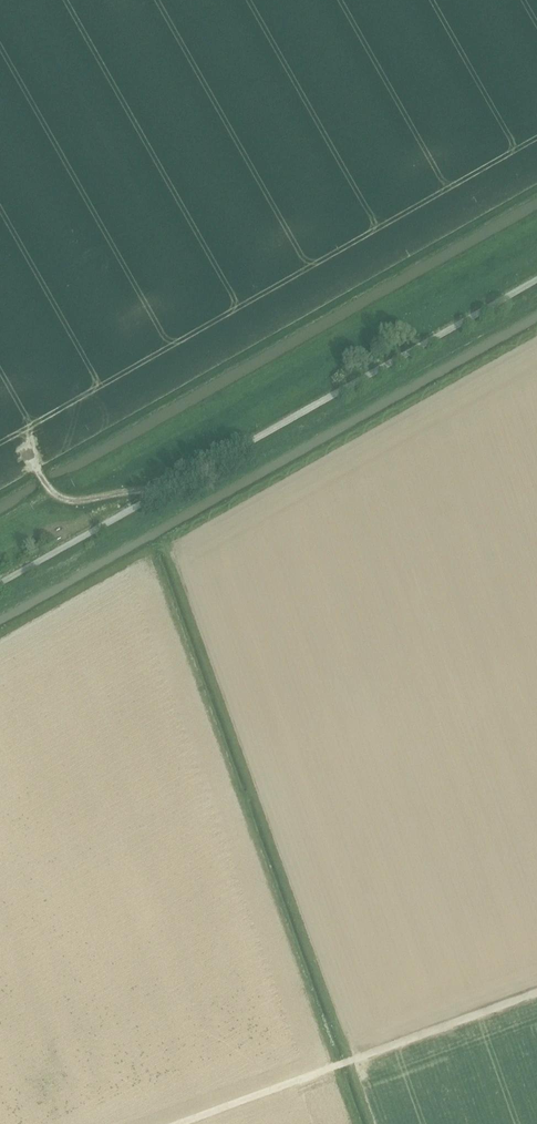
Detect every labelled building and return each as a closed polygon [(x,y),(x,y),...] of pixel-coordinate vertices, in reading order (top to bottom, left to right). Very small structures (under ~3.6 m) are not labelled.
[(353,390),(358,395),(370,385),(365,379),(353,390)]
